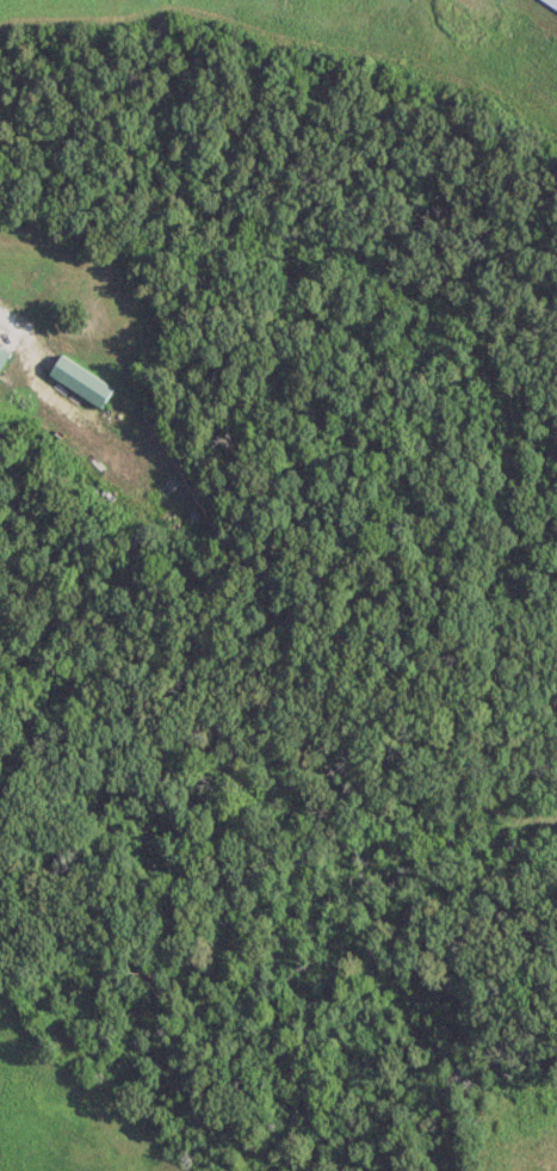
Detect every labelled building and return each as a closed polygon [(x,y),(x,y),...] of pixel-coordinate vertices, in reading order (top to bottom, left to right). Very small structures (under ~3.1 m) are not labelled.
[(556,15),(556,0),(532,0),(556,15)] [(10,349),(0,344),(0,369),(10,349)]
